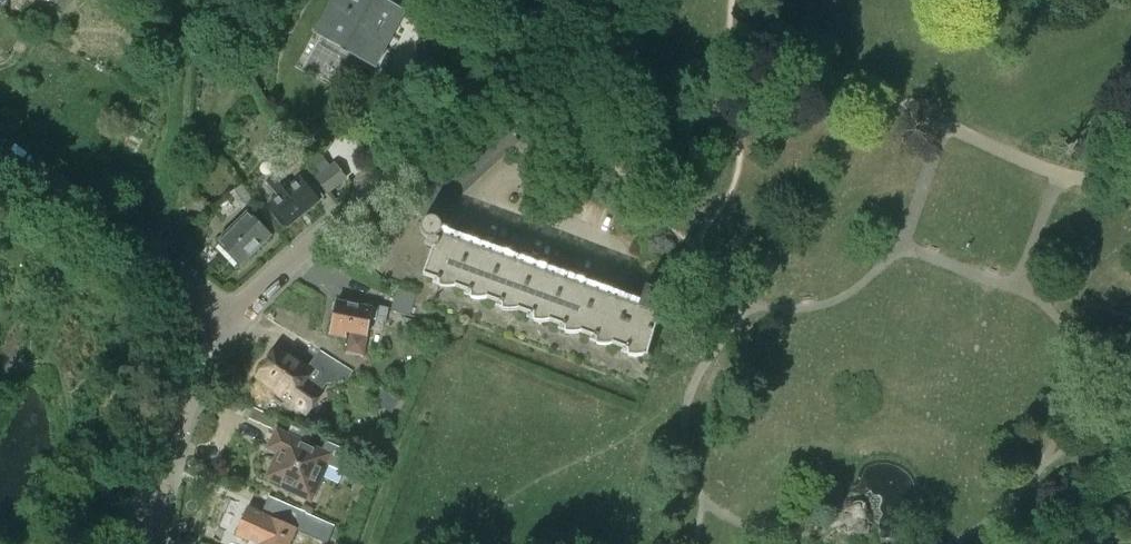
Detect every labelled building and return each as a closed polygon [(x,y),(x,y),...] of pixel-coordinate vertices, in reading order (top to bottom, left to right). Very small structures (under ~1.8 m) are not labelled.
[(377,62),(408,7),(396,0),(327,0),(313,26),(377,62)] [(13,22),(2,14),(0,17),(0,38),(13,22)] [(228,66),(221,73),(222,78),(227,82),(232,82),(238,75),(228,66)] [(423,276),(647,357),(662,314),(653,311),(659,292),(646,288),(639,306),(441,236),(441,229),(439,223),(434,220),(430,220),(429,221),(428,218),(515,135),(511,130),(526,112),(512,101),(497,119),(497,121),(409,204),(425,221),(423,223),(421,229),(422,235),(423,235),(424,238),(428,241),(426,246),(433,249),(423,276)] [(272,145),(295,176),(306,167),(283,137),(272,145)] [(322,156),(312,164),(319,173),(329,165),(322,156)] [(334,165),(316,179),(326,192),(345,178),(334,165)] [(269,203),(288,227),(319,201),(300,178),(289,187),(283,180),(277,180),(273,183),(272,189),(278,196),(269,203)] [(216,243),(240,267),(271,236),(247,213),(216,243)] [(392,311),(410,316),(416,295),(398,290),(392,311)] [(330,334),(345,337),(346,332),(367,336),(370,319),(375,320),(377,309),(336,301),(330,334)] [(403,317),(401,326),(419,331),(422,323),(403,317)] [(275,392),(304,414),(326,385),(348,383),(354,374),(321,352),(307,371),(278,350),(259,376),(277,390),(275,392)] [(319,485),(315,483),(327,455),(277,432),(270,448),(280,453),(269,477),(283,484),(282,488),(311,502),(319,485)] [(357,437),(349,453),(361,458),(368,442),(357,437)] [(296,528),(295,528),(299,519),(287,514),(283,522),(271,517),(270,518),(247,508),(235,535),(256,543),(289,543),(296,528)]
